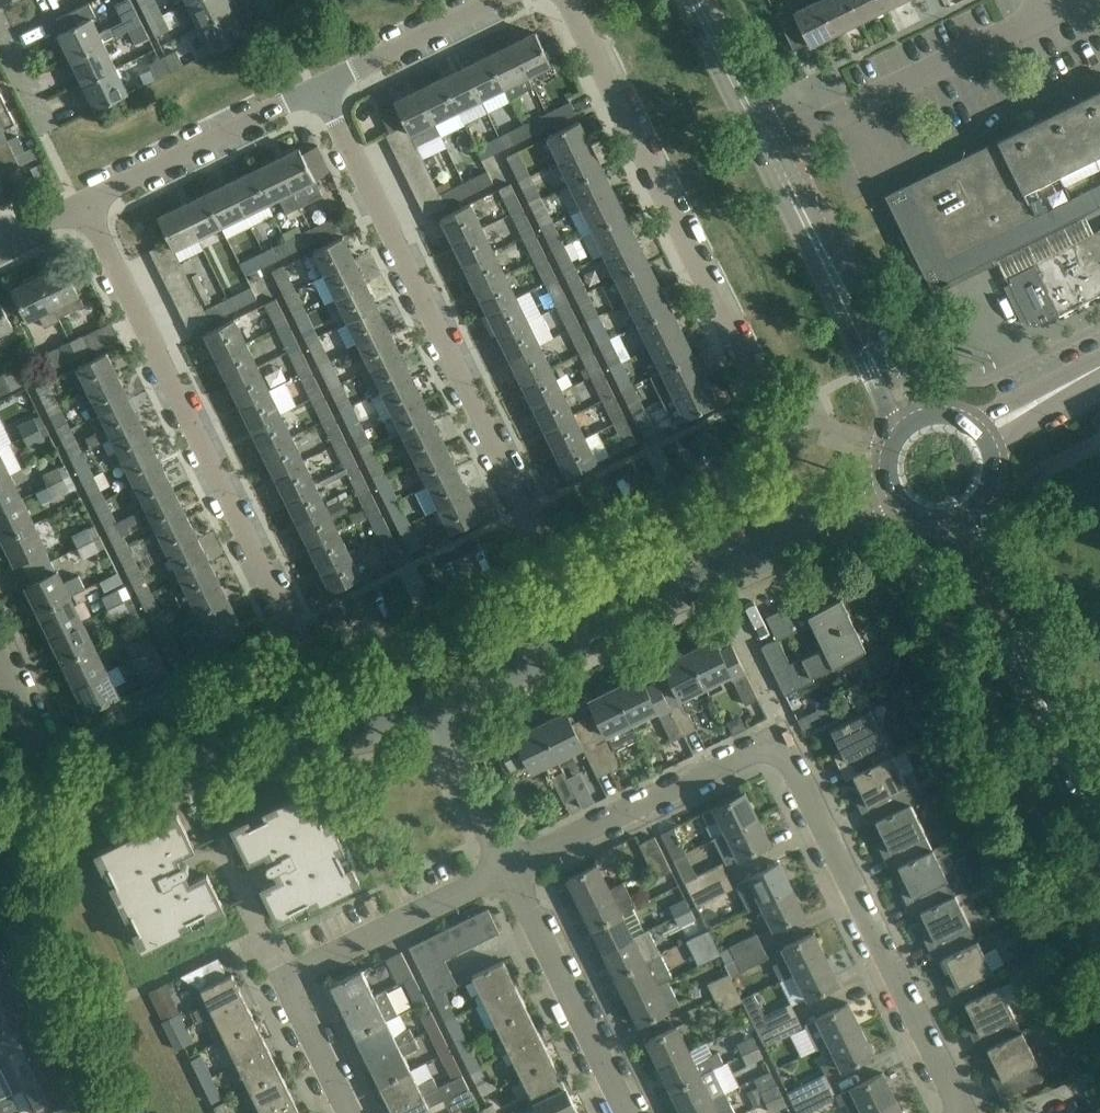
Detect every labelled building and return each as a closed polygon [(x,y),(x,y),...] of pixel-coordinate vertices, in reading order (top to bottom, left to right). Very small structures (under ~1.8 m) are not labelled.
[(130,31),(143,25),(131,0),(126,0),(117,5),(130,31)] [(163,15),(155,0),(138,0),(149,22),(163,15)] [(188,3),(200,28),(233,12),(233,13),(239,10),(235,0),(194,0),(188,3)] [(835,34),(819,0),(793,12),(809,45),(809,46),(811,45),(824,39),(824,40),(835,34)] [(819,0),(835,34),(847,29),(846,27),(860,21),(850,0),(819,0)] [(880,0),(850,0),(860,21),(874,14),(874,15),(885,10),(880,0)] [(885,10),(896,4),(896,3),(902,0),(880,0),(885,10)] [(239,10),(233,13),(233,12),(200,28),(212,52),(245,36),(251,33),(239,10)] [(163,15),(149,22),(156,35),(169,29),(163,15)] [(104,44),(114,39),(109,27),(99,32),(91,17),(58,33),(71,60),(104,44)] [(143,25),(130,31),(136,44),(150,38),(143,25)] [(512,44),(527,76),(551,64),(536,32),(512,44)] [(83,84),(116,68),(104,44),(71,60),(83,84)] [(509,98),(533,87),(527,76),(512,44),(488,56),(504,87),(509,98)] [(175,50),(162,56),(170,72),(183,66),(175,50)] [(170,72),(162,56),(161,56),(162,57),(148,63),(155,79),(170,72)] [(504,87),(488,56),(465,67),(481,99),(504,87)] [(441,78),(450,97),(463,122),(464,122),(458,110),(481,99),(465,67),(441,78)] [(128,93),(116,68),(83,84),(95,109),(128,93)] [(434,122),(457,110),(450,97),(441,78),(418,90),(434,122)] [(381,113),(390,132),(406,125),(411,137),(416,145),(440,134),(434,122),(418,90),(394,102),(396,106),(381,113)] [(887,195),(907,234),(932,285),(951,276),(954,275),(976,264),(982,261),(997,254),(1099,204),(1099,91),(1033,123),(1026,127),(943,167),(909,184),(887,195)] [(0,93),(0,131),(15,123),(0,93)] [(570,102),(546,114),(551,125),(575,113),(570,102)] [(546,114),(523,125),(528,136),(551,125),(546,114)] [(548,136),(559,160),(591,145),(579,121),(548,136)] [(392,146),(411,137),(406,125),(390,132),(386,134),(392,146)] [(528,136),(523,125),(499,136),(505,148),(528,136)] [(505,148),(499,136),(476,148),(481,159),(505,148)] [(417,148),(416,145),(411,137),(392,146),(397,158),(417,148)] [(4,141),(0,143),(0,167),(3,173),(17,167),(4,141)] [(299,148),(276,160),(299,207),(323,195),(315,179),(330,172),(317,145),(302,153),(299,148)] [(602,168),(591,145),(559,160),(571,184),(602,168)] [(403,169),(423,159),(417,148),(397,158),(403,169)] [(518,180),(530,175),(518,150),(506,156),(518,180)] [(428,171),(423,159),(403,169),(408,180),(428,171)] [(299,207),(276,160),(252,171),(267,202),(278,196),(286,213),(299,207)] [(582,207),(614,192),(602,168),(571,184),(582,207)] [(463,182),(469,194),(493,182),(487,170),(463,182)] [(244,214),(267,202),(252,171),(229,183),(244,214)] [(414,192),(434,182),(428,171),(408,180),(414,192)] [(530,175),(518,180),(530,204),(546,196),(552,193),(548,185),(538,190),(530,175)] [(414,192),(419,203),(439,194),(434,182),(414,192)] [(463,182),(439,194),(440,194),(445,205),(469,194),(463,182)] [(205,194),(221,226),(244,214),(229,183),(205,194)] [(510,213),(522,207),(510,184),(498,190),(510,213)] [(594,230),(625,215),(614,192),(582,207),(594,230)] [(182,205),(198,237),(221,226),(205,194),(182,205)] [(425,215),(445,205),(440,194),(439,194),(419,203),(425,215)] [(546,196),(530,204),(541,227),(553,221),(541,198),(546,196)] [(441,217),(452,241),(482,227),(470,203),(441,217)] [(170,240),(174,249),(198,237),(182,205),(158,217),(170,240)] [(533,231),(522,207),(510,213),(521,236),(533,231)] [(583,236),(594,259),(605,254),(636,238),(625,215),(594,230),(583,236)] [(334,218),(310,229),(315,240),(339,229),(334,218)] [(553,250),(565,245),(553,221),(541,227),(553,250)] [(286,239),(292,252),(304,246),(315,240),(310,229),(301,233),(297,224),(282,231),(286,239)] [(464,265),(493,250),(482,227),(452,241),(464,265)] [(533,231),(521,236),(533,260),(545,254),(533,231)] [(325,275),(355,260),(343,236),(314,251),(325,275)] [(648,262),(636,238),(605,254),(616,277),(648,262)] [(1099,293),(1099,238),(1075,250),(1070,249),(1059,254),(1057,259),(1060,264),(1040,274),(1035,264),(1009,276),(1011,280),(1009,281),(1030,323),(1031,322),(1033,326),(1059,313),(1099,293)] [(292,252),(286,239),(262,251),(268,263),(292,252)] [(175,252),(174,249),(170,240),(150,250),(156,262),(175,252)] [(565,245),(553,250),(564,274),(576,268),(572,260),(580,256),(572,241),(565,245)] [(505,274),(493,250),(464,265),(475,288),(505,274)] [(268,263),(262,251),(239,262),(245,273),(268,263)] [(175,252),(156,262),(161,273),(181,264),(175,252)] [(556,277),(545,254),(533,260),(544,283),(556,277)] [(337,298),(366,284),(355,260),(325,275),(337,298)] [(628,300),(659,285),(648,262),(616,277),(628,300)] [(39,276),(59,316),(84,304),(64,264),(39,276)] [(187,275),(181,264),(161,273),(167,285),(187,275)] [(271,271),(283,295),(296,289),(284,265),(271,271)] [(587,291),(576,268),(564,274),(575,297),(587,291)] [(257,269),(250,272),(253,280),(260,277),(257,269)] [(188,278),(192,286),(198,298),(201,305),(209,301),(196,274),(188,278)] [(487,311),(516,297),(505,274),(475,288),(487,311)] [(188,278),(187,275),(167,285),(172,296),(192,286),(188,278)] [(59,316),(39,276),(13,288),(28,319),(38,314),(45,327),(60,320),(58,317),(59,316)] [(556,277),(544,283),(556,307),(568,301),(556,277)] [(378,307),(366,284),(337,298),(348,321),(378,307)] [(639,324),(671,308),(659,285),(628,300),(639,324)] [(178,308),(198,298),(192,286),(172,296),(178,308)] [(228,299),(233,310),(256,298),(251,287),(243,291),(228,299)] [(295,319),(307,313),(296,289),(283,295),(295,319)] [(587,321),(599,315),(587,291),(575,297),(587,321)] [(487,311),(498,335),(528,320),(522,309),(529,306),(522,294),(516,297),(487,311)] [(201,305),(198,298),(178,308),(184,319),(204,309),(201,305)] [(275,328),(288,322),(276,298),(264,304),(275,328)] [(209,321),(233,310),(228,299),(204,310),(209,321)] [(13,327),(0,301),(0,333),(13,327)] [(567,330),(579,324),(568,301),(556,307),(567,330)] [(295,319),(306,342),(318,336),(312,325),(335,313),(331,304),(308,315),(307,313),(295,319)] [(360,345),(389,330),(378,307),(348,321),(360,345)] [(671,308),(639,324),(651,347),(682,332),(671,308)] [(209,321),(204,310),(204,309),(184,319),(189,331),(209,321)] [(205,333),(216,357),(247,342),(259,336),(247,312),(205,333)] [(587,321),(598,344),(610,338),(599,315),(587,321)] [(340,318),(318,328),(321,334),(343,324),(340,318)] [(539,344),(528,320),(498,335),(510,358),(539,344)] [(92,331),(71,341),(79,357),(119,337),(111,321),(92,331)] [(287,351),(299,345),(288,322),(275,328),(287,351)] [(579,353),(591,347),(579,324),(567,330),(579,353)] [(360,373),(400,354),(389,330),(360,345),(371,367),(360,373)] [(651,375),(651,376),(694,355),(682,332),(651,347),(662,370),(651,375)] [(598,344),(610,367),(628,359),(631,357),(619,334),(610,338),(598,344)] [(330,359),(318,336),(306,342),(318,365),(330,359)] [(66,363),(79,357),(71,341),(58,346),(66,363)] [(216,357),(228,380),(258,365),(247,342),(216,357)] [(521,382),(551,367),(539,344),(510,358),(521,382)] [(311,369),(299,345),(287,351),(298,375),(311,369)] [(602,371),(591,347),(579,353),(572,357),(583,380),(591,376),(602,371)] [(75,368),(87,392),(118,376),(107,352),(75,368)] [(372,397),(382,391),(412,377),(400,354),(360,373),(372,397)] [(705,379),(694,355),(651,376),(663,399),(705,379)] [(329,389),(341,383),(330,359),(318,365),(329,389)] [(610,367),(621,391),(633,385),(622,362),(628,359),(610,367)] [(269,389),(258,365),(228,380),(239,403),(269,389)] [(15,367),(4,372),(12,389),(23,383),(15,367)] [(521,382),(533,405),(562,390),(551,367),(521,382)] [(310,398),(322,392),(311,369),(298,375),(310,398)] [(603,400),(614,394),(602,371),(591,376),(603,400)] [(4,372),(0,375),(0,395),(12,389),(4,372)] [(89,419),(130,399),(118,376),(87,392),(98,415),(89,419)] [(423,400),(412,377),(382,391),(394,415),(423,400)] [(705,379),(663,399),(674,423),(675,423),(678,431),(689,425),(686,418),(717,402),(705,379)] [(47,411),(59,405),(48,381),(35,387),(47,411)] [(341,412),(353,406),(341,383),(329,389),(341,412)] [(633,414),(644,409),(633,385),(621,391),(633,414)] [(251,427),(281,412),(269,389),(239,403),(251,427)] [(544,428),(574,414),(562,390),(533,405),(544,428)] [(321,421),(334,416),(322,392),(310,398),(321,421)] [(614,423),(625,418),(614,394),(603,400),(614,423)] [(110,438),(141,423),(130,399),(89,419),(95,432),(85,437),(90,448),(110,438)] [(405,438),(435,424),(423,400),(394,415),(405,438)] [(659,428),(670,423),(660,401),(649,406),(659,428)] [(71,428),(59,405),(47,411),(59,434),(71,428)] [(364,429),(353,406),(341,412),(352,435),(364,429)] [(655,432),(644,409),(633,414),(648,446),(668,436),(663,427),(655,432)] [(262,450),(292,436),(281,412),(251,427),(262,450)] [(17,424),(23,436),(46,425),(44,426),(38,414),(17,424)] [(574,414),(544,428),(556,452),(585,437),(574,414)] [(333,445),(345,439),(334,416),(321,421),(333,445)] [(625,418),(614,423),(626,447),(637,442),(625,418)] [(141,423),(110,438),(116,451),(108,454),(114,465),(121,462),(153,446),(141,423)] [(417,462),(446,447),(435,424),(405,438),(417,462)] [(50,433),(46,425),(23,436),(29,447),(45,440),(43,437),(50,433)] [(82,452),(71,428),(59,434),(70,458),(82,452)] [(376,453),(364,429),(352,435),(364,459),(376,453)] [(274,474),(304,459),(292,436),(262,450),(274,474)] [(585,437),(556,452),(567,476),(597,461),(585,437)] [(356,462),(345,439),(333,445),(344,468),(356,462)] [(133,485),(164,470),(153,446),(121,462),(133,485)] [(428,485),(458,470),(446,447),(417,462),(428,485)] [(82,481),(94,475),(82,452),(70,458),(82,481)] [(10,474),(0,453),(0,479),(10,474)] [(375,482),(387,476),(376,453),(364,459),(375,482)] [(285,497),(315,483),(304,459),(274,474),(285,497)] [(356,492),(368,486),(356,462),(344,468),(356,492)] [(42,474),(48,486),(70,475),(65,465),(59,468),(58,466),(42,474)] [(144,508),(176,493),(164,470),(133,485),(144,508)] [(440,508),(469,494),(458,470),(428,485),(440,508)] [(22,499),(10,474),(0,479),(0,510),(22,499)] [(76,487),(70,475),(48,486),(53,497),(68,489),(69,491),(76,487)] [(93,504),(105,498),(94,475),(82,481),(93,504)] [(399,499),(387,476),(375,482),(387,505),(399,499)] [(326,506),(315,483),(285,497),(297,520),(326,506)] [(368,515),(379,509),(368,486),(356,492),(368,515)] [(187,516),(176,493),(144,508),(156,532),(187,516)] [(469,494),(440,508),(451,532),(481,518),(469,494)] [(93,504),(105,528),(117,522),(117,521),(105,498),(93,504)] [(22,499),(0,510),(0,532),(3,539),(34,524),(22,499)] [(410,523),(399,499),(387,505),(398,528),(410,523)] [(308,544),(338,529),(326,506),(297,520),(308,544)] [(391,533),(379,509),(368,515),(379,538),(391,533)] [(105,528),(116,551),(128,545),(121,529),(142,519),(138,512),(117,521),(117,522),(105,528)] [(199,540),(187,516),(156,532),(167,555),(199,540)] [(410,523),(398,528),(410,552),(421,547),(412,527),(410,523)] [(34,524),(3,539),(15,564),(46,549),(34,524)] [(72,536),(77,547),(100,536),(94,524),(72,536)] [(349,553),(338,529),(308,544),(320,567),(349,553)] [(391,533),(379,538),(382,542),(391,562),(402,556),(391,533)] [(105,546),(100,536),(77,547),(83,558),(105,546)] [(179,578),(210,563),(199,540),(167,555),(179,578)] [(128,575),(140,569),(128,545),(116,551),(128,575)] [(361,577),(349,553),(320,567),(332,591),(361,577)] [(472,557),(453,562),(458,581),(477,577),(472,557)] [(222,586),(210,563),(179,578),(184,590),(175,594),(181,607),(190,602),(222,586)] [(139,598),(151,592),(140,569),(128,575),(139,598)] [(26,586),(39,612),(70,596),(69,595),(85,588),(79,574),(62,582),(57,571),(26,586)] [(107,590),(123,582),(119,572),(102,581),(107,590)] [(131,598),(125,585),(118,589),(118,588),(102,596),(108,609),(131,598)] [(233,610),(222,586),(190,602),(202,625),(233,610)] [(139,598),(151,621),(163,615),(151,592),(139,598)] [(82,621),(70,596),(39,612),(51,636),(82,621)] [(108,609),(113,619),(124,613),(131,627),(143,621),(131,598),(108,609)] [(840,599),(809,614),(801,599),(766,616),(777,639),(761,647),(785,695),(814,681),(809,671),(832,660),(834,666),(866,650),(840,599)] [(233,610),(202,625),(214,649),(245,634),(233,610)] [(162,645),(174,639),(163,615),(151,621),(162,645)] [(94,646),(82,621),(51,636),(63,661),(94,646)] [(147,651),(154,648),(147,634),(128,644),(134,658),(147,651)] [(186,663),(174,639),(162,645),(174,669),(186,663)] [(689,651),(710,693),(723,687),(719,679),(730,674),(745,705),(758,698),(732,645),(720,651),(714,639),(689,651)] [(75,687),(106,671),(94,646),(63,661),(75,687)] [(149,681),(159,676),(147,651),(134,658),(140,669),(142,668),(149,681)] [(710,693),(689,651),(663,664),(680,699),(688,695),(691,703),(710,693)] [(889,666),(888,673),(892,681),(903,675),(897,662),(889,666)] [(118,696),(106,671),(75,687),(87,711),(118,696)] [(615,688),(632,722),(656,710),(671,741),(684,734),(671,708),(661,686),(660,687),(656,680),(645,685),(640,675),(615,688)] [(632,722),(615,688),(589,700),(606,735),(607,734),(609,738),(596,744),(610,771),(622,765),(615,750),(639,738),(632,722)] [(683,702),(671,708),(684,734),(696,729),(683,702)] [(845,779),(853,776),(891,758),(884,743),(886,742),(870,709),(830,729),(842,753),(846,751),(849,757),(837,763),(845,779)] [(597,777),(610,771),(596,744),(583,718),(572,723),(566,711),(541,724),(558,758),(582,746),(597,777)] [(497,756),(504,770),(510,767),(511,770),(527,762),(532,771),(558,758),(541,724),(515,736),(517,740),(501,749),(503,753),(497,756)] [(868,825),(876,821),(908,805),(909,805),(917,800),(909,784),(907,786),(893,757),(891,758),(853,776),(865,799),(869,797),(872,803),(860,809),(868,825)] [(955,768),(946,772),(952,784),(961,780),(955,768)] [(576,797),(563,770),(550,776),(564,803),(576,797)] [(961,780),(952,784),(958,796),(966,791),(961,780)] [(359,882),(313,787),(232,828),(249,862),(265,854),(270,863),(268,864),(267,865),(267,866),(267,867),(267,868),(267,869),(267,870),(268,870),(269,872),(271,872),(272,873),(272,872),(273,872),(274,872),(278,880),(262,888),(279,921),(359,882)] [(589,791),(576,797),(582,808),(595,802),(589,791)] [(702,813),(708,825),(705,826),(713,840),(714,840),(724,835),(728,833),(730,832),(757,818),(745,792),(702,813)] [(909,805),(908,805),(876,821),(887,844),(891,842),(894,848),(882,854),(890,871),(898,867),(930,851),(922,835),(924,835),(909,805)] [(194,848),(177,814),(96,854),(142,948),(214,913),(223,909),(206,875),(190,883),(186,874),(187,873),(188,873),(189,871),(189,870),(189,869),(189,868),(189,867),(188,866),(187,865),(185,864),(184,864),(183,864),(181,865),(177,856),(194,848)] [(769,843),(757,818),(714,840),(726,865),(740,857),(769,843)] [(675,861),(687,855),(673,827),(661,833),(675,861)] [(647,871),(667,862),(654,836),(639,844),(651,868),(647,870),(647,871)] [(898,867),(909,890),(914,888),(917,894),(904,900),(913,916),(920,912),(952,897),(945,881),(947,881),(939,865),(948,861),(941,846),(932,850),(930,851),(898,867)] [(675,861),(691,894),(728,876),(721,862),(696,875),(687,855),(675,861)] [(992,860),(989,869),(992,877),(1005,871),(999,857),(992,860)] [(667,862),(647,871),(652,880),(671,871),(667,862)] [(761,902),(791,888),(779,862),(749,877),(735,884),(747,909),(761,902)] [(580,903),(609,889),(597,864),(568,878),(580,903)] [(728,876),(691,894),(697,906),(733,888),(728,876)] [(609,889),(580,903),(592,927),(621,913),(633,907),(635,906),(623,882),(609,889)] [(791,888),(761,902),(774,928),(804,913),(791,888)] [(935,962),(943,958),(974,942),(967,927),(969,926),(954,896),(952,897),(920,912),(932,935),(936,933),(939,939),(927,945),(935,962)] [(669,906),(674,917),(690,909),(685,898),(669,906)] [(1022,905),(1010,910),(1016,922),(1027,916),(1022,905)] [(633,907),(621,913),(592,927),(604,952),(645,931),(633,907)] [(487,908),(473,916),(485,939),(499,932),(487,908)] [(694,919),(690,909),(674,917),(679,927),(694,919)] [(472,946),(485,939),(473,916),(460,922),(472,946)] [(459,952),(472,946),(460,922),(448,928),(459,952)] [(435,934),(447,958),(459,952),(448,928),(435,934)] [(604,952),(615,976),(645,961),(660,953),(648,930),(645,931),(604,952)] [(796,973),(826,958),(813,932),(783,947),(773,952),(778,961),(773,964),(781,980),(796,973)] [(719,951),(720,954),(725,965),(763,946),(756,933),(719,951)] [(435,934),(422,940),(433,963),(443,958),(444,959),(447,958),(435,934)] [(420,970),(433,963),(422,940),(409,947),(420,970)] [(965,1003),(997,987),(989,973),(991,972),(976,941),(974,942),(943,958),(954,981),(958,979),(961,985),(949,991),(957,1007),(965,1003)] [(714,957),(709,946),(692,954),(697,966),(714,957)] [(763,946),(725,965),(729,972),(731,977),(768,958),(763,946)] [(8,971),(4,962),(6,961),(1,951),(0,951),(0,975),(8,971)] [(397,984),(403,981),(413,976),(401,951),(385,959),(397,984)] [(645,961),(615,976),(627,1000),(657,986),(668,980),(672,978),(660,954),(645,961)] [(426,982),(450,970),(444,959),(443,958),(433,963),(420,970),(426,982)] [(826,958),(796,973),(808,998),(838,983),(826,958)] [(472,976),(484,1002),(516,986),(503,961),(472,976)] [(342,1011),(374,996),(361,970),(330,985),(342,1011)] [(450,970),(426,982),(433,997),(443,992),(457,985),(450,970)] [(21,996),(18,990),(20,989),(15,979),(13,980),(8,971),(0,975),(0,1006),(21,996)] [(729,972),(707,984),(714,998),(736,988),(731,977),(729,972)] [(213,1014),(244,999),(232,974),(200,989),(207,1003),(190,1012),(195,1023),(213,1014)] [(413,976),(403,981),(410,995),(420,990),(413,976)] [(679,1003),(668,980),(657,986),(627,1000),(639,1024),(668,1009),(679,1003)] [(965,1003),(979,1033),(972,1036),(979,1053),(987,1049),(1020,1034),(1012,1018),(1014,1017),(1008,1003),(1020,997),(1012,981),(1000,987),(999,986),(997,987),(965,1003)] [(528,1011),(516,986),(484,1002),(496,1026),(528,1011)] [(743,1000),(742,999),(736,988),(714,998),(721,1012),(743,1000)] [(374,996),(342,1011),(354,1035),(386,1020),(397,1014),(386,990),(374,996)] [(445,1021),(455,1016),(443,992),(433,997),(445,1021)] [(743,1000),(752,1019),(759,1034),(797,1016),(790,1002),(764,1016),(753,994),(742,999),(743,1000)] [(0,1006),(0,1037),(33,1021),(28,1012),(30,1011),(25,1001),(23,1002),(21,996),(0,1006)] [(225,1039),(256,1024),(244,999),(213,1014),(225,1039)] [(831,1043),(860,1028),(848,1002),(804,1024),(816,1050),(830,1042),(831,1043)] [(420,1017),(427,1030),(438,1025),(431,1011),(420,1017)] [(500,1055),(540,1035),(528,1011),(496,1026),(504,1041),(495,1045),(500,1055)] [(162,1022),(169,1035),(186,1027),(180,1013),(162,1022)] [(354,1035),(366,1060),(398,1044),(414,1037),(409,1028),(406,1029),(399,1014),(397,1014),(386,1020),(354,1035)] [(467,1041),(455,1016),(445,1021),(457,1046),(467,1041)] [(797,1016),(759,1034),(765,1047),(803,1027),(797,1016)] [(0,1037),(0,1038),(12,1063),(46,1047),(42,1040),(44,1039),(39,1029),(37,1030),(33,1021),(0,1037)] [(237,1064),(268,1048),(256,1024),(225,1039),(237,1064)] [(439,1055),(450,1049),(438,1025),(427,1030),(439,1055)] [(659,1065),(688,1050),(676,1026),(647,1040),(659,1065)] [(186,1027),(169,1035),(176,1050),(193,1041),(186,1027)] [(860,1028),(831,1043),(837,1056),(825,1062),(831,1073),(843,1068),(873,1053),(860,1028)] [(1022,1033),(1020,1034),(987,1049),(999,1072),(1003,1070),(1006,1076),(994,1082),(1002,1098),(1042,1079),(1035,1063),(1037,1062),(1022,1033)] [(552,1060),(540,1035),(500,1055),(509,1051),(521,1075),(552,1060)] [(736,1043),(741,1054),(757,1046),(752,1035),(736,1043)] [(414,1037),(366,1060),(379,1085),(410,1069),(403,1056),(419,1047),(414,1037)] [(457,1046),(469,1070),(480,1065),(469,1043),(468,1044),(467,1041),(457,1046)] [(762,1057),(757,1046),(741,1054),(746,1064),(762,1057)] [(12,1063),(1,1068),(14,1094),(25,1088),(58,1072),(54,1064),(56,1063),(51,1053),(49,1054),(46,1047),(12,1063)] [(249,1088),(280,1073),(268,1048),(237,1064),(249,1088)] [(462,1075),(450,1049),(439,1055),(452,1080),(462,1075)] [(688,1050),(659,1065),(671,1089),(723,1063),(717,1051),(694,1062),(688,1050)] [(201,1081),(211,1076),(200,1056),(191,1060),(201,1081)] [(533,1101),(565,1086),(552,1060),(521,1075),(533,1101)] [(723,1063),(671,1089),(682,1112),(724,1092),(713,1068),(724,1063),(723,1063)] [(486,1078),(480,1065),(469,1070),(481,1095),(497,1087),(491,1076),(486,1078)] [(410,1069),(379,1085),(391,1110),(438,1087),(433,1077),(417,1084),(410,1069)] [(25,1088),(37,1112),(78,1112),(67,1091),(69,1090),(64,1080),(62,1081),(58,1072),(25,1088)] [(280,1073),(249,1088),(261,1112),(262,1112),(293,1098),(280,1073)] [(825,1073),(787,1092),(793,1104),(831,1086),(825,1073)] [(851,1112),(863,1112),(894,1098),(882,1073),(851,1088),(841,1093),(851,1112)] [(438,1087),(391,1110),(393,1112),(431,1112),(428,1107),(443,1099),(449,1112),(474,1100),(462,1075),(452,1080),(438,1087)] [(221,1098),(211,1076),(201,1081),(211,1102),(221,1098)] [(764,1092),(760,1086),(747,1093),(755,1107),(765,1102),(773,1098),(781,1094),(776,1085),(764,1092)] [(565,1086),(533,1101),(539,1112),(568,1112),(576,1109),(565,1086)] [(793,1104),(797,1112),(807,1112),(837,1098),(831,1086),(793,1104)] [(724,1092),(682,1112),(683,1112),(735,1112),(724,1092)] [(781,1094),(773,1098),(765,1102),(771,1112),(786,1105),(781,1094)] [(293,1098),(262,1112),(300,1112),(293,1098)] [(863,1112),(864,1112),(902,1112),(894,1098),(863,1112)] [(487,1112),(497,1112),(493,1103),(484,1108),(487,1112)]
